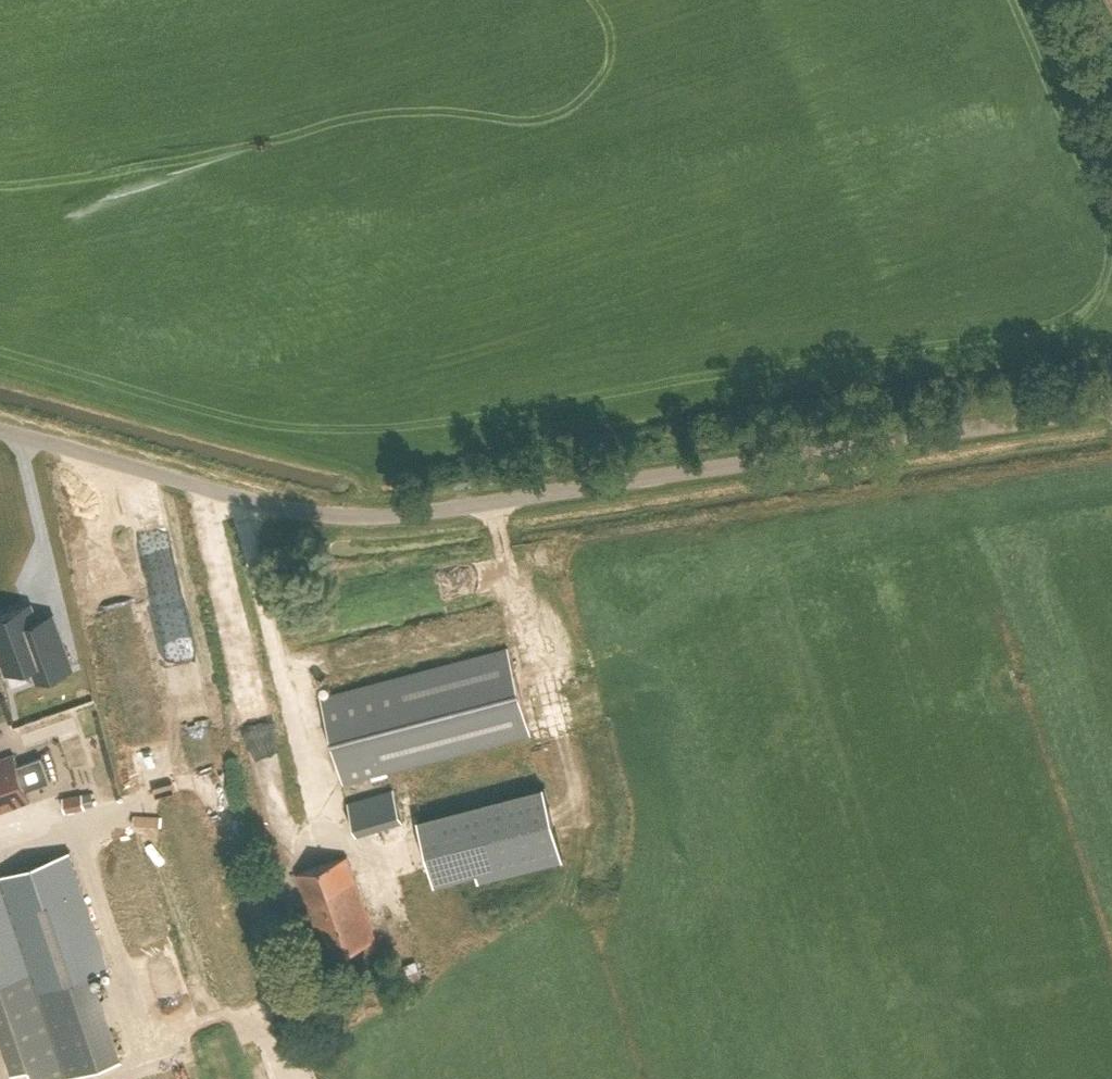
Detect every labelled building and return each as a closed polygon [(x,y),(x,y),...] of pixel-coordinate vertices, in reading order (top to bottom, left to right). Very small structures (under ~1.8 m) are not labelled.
[(55,672),(73,666),(62,637),(53,613),(37,619),(31,602),(0,614),(0,656),(6,672),(32,662),(38,679),(55,672)] [(344,780),(531,730),(508,645),(321,695),(344,780)] [(119,669),(143,757),(175,748),(151,660),(119,669)] [(101,750),(95,715),(67,720),(71,739),(57,741),(60,757),(101,750)] [(0,757),(0,809),(28,799),(12,753),(0,757)] [(404,820),(397,799),(394,786),(347,799),(357,834),(395,823),(404,820)] [(544,786),(418,820),(436,883),(478,872),(480,880),(564,857),(544,786)] [(83,793),(63,797),(66,811),(85,807),(83,793)] [(90,973),(108,967),(82,890),(84,890),(70,850),(0,874),(0,1029),(14,1071),(30,1065),(35,1078),(57,1078),(67,1075),(39,990),(90,973)] [(332,952),(376,937),(347,854),(297,872),(315,922),(321,919),(332,952)]
